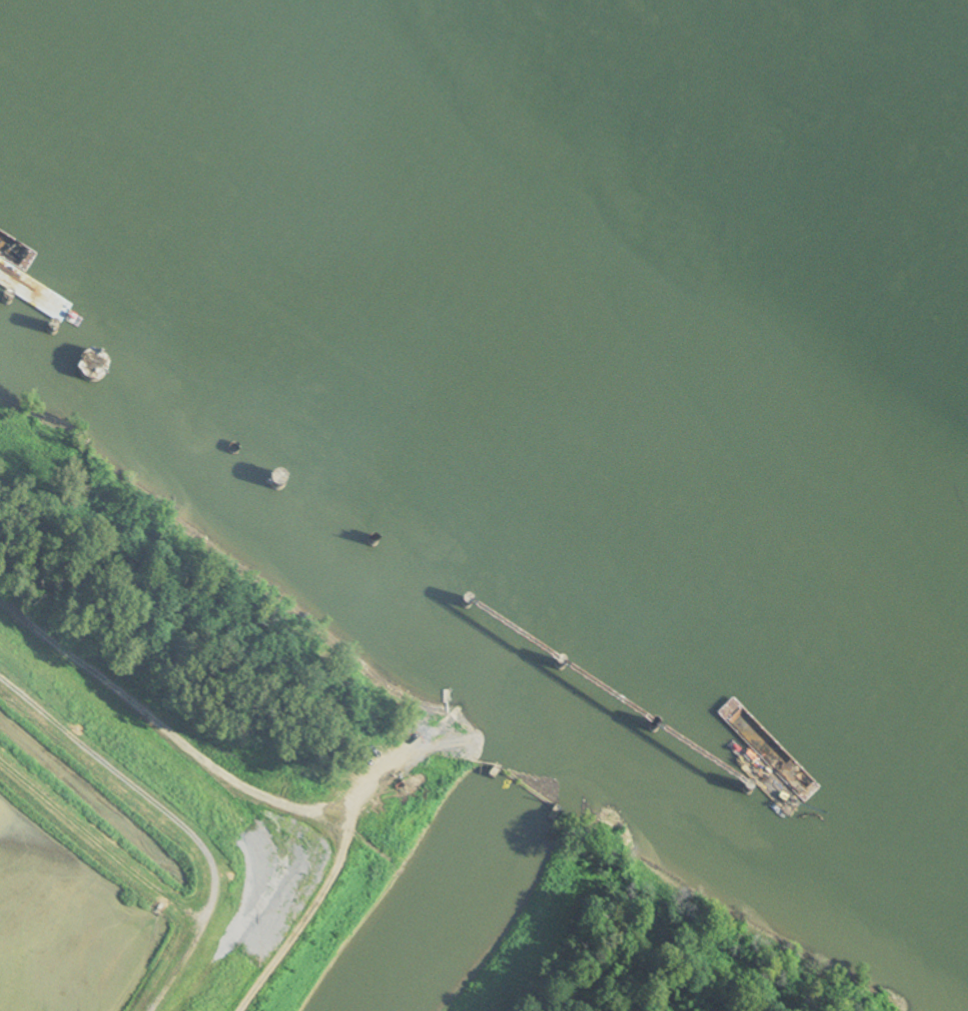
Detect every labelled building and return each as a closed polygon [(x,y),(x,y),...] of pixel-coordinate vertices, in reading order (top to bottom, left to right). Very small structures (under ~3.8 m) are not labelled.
[(112,369),(95,357),(84,374),(101,385),(112,369)]
